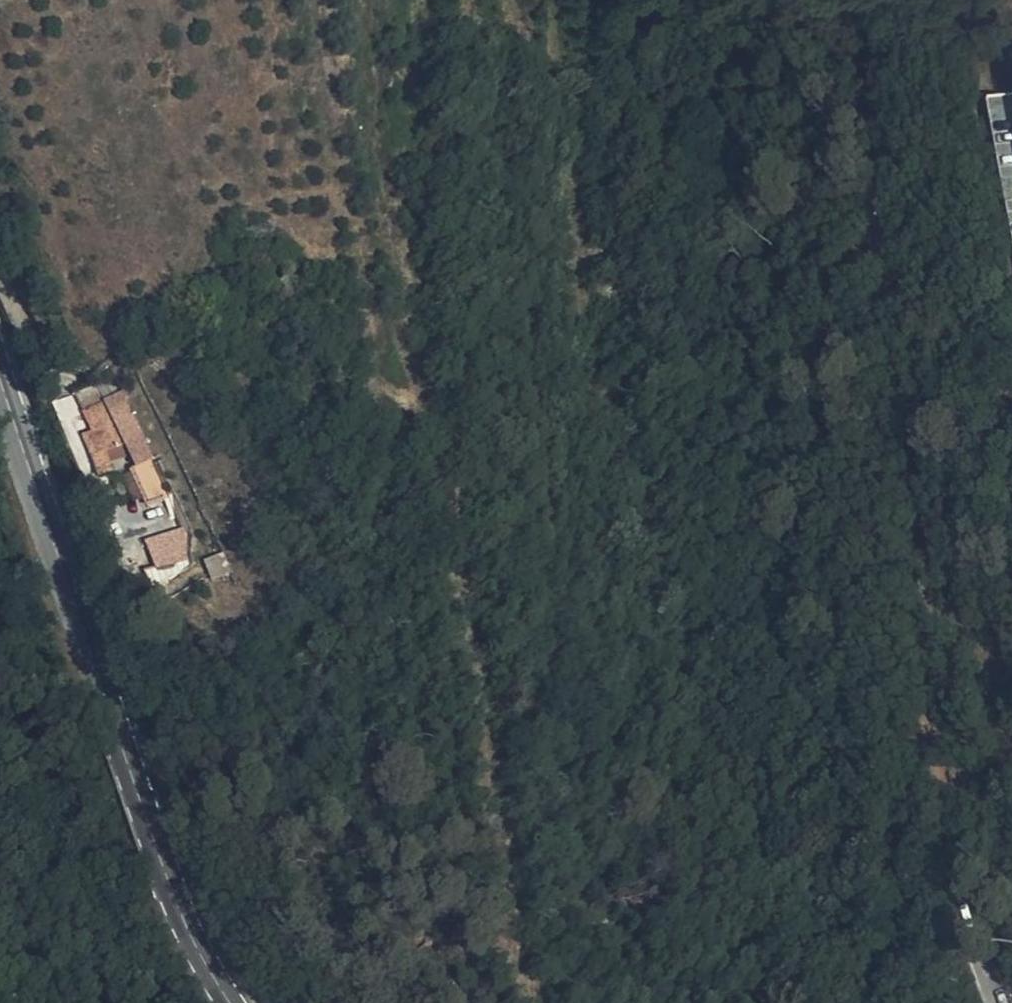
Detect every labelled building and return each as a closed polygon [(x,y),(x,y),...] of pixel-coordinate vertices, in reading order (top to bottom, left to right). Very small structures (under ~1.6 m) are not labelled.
[(201,325),(198,314),(187,318),(189,328),(201,325)] [(139,497),(120,439),(77,453),(84,471),(73,474),(82,498),(98,491),(119,483),(127,501),(139,497)] [(157,570),(191,558),(181,527),(146,539),(157,570)]
